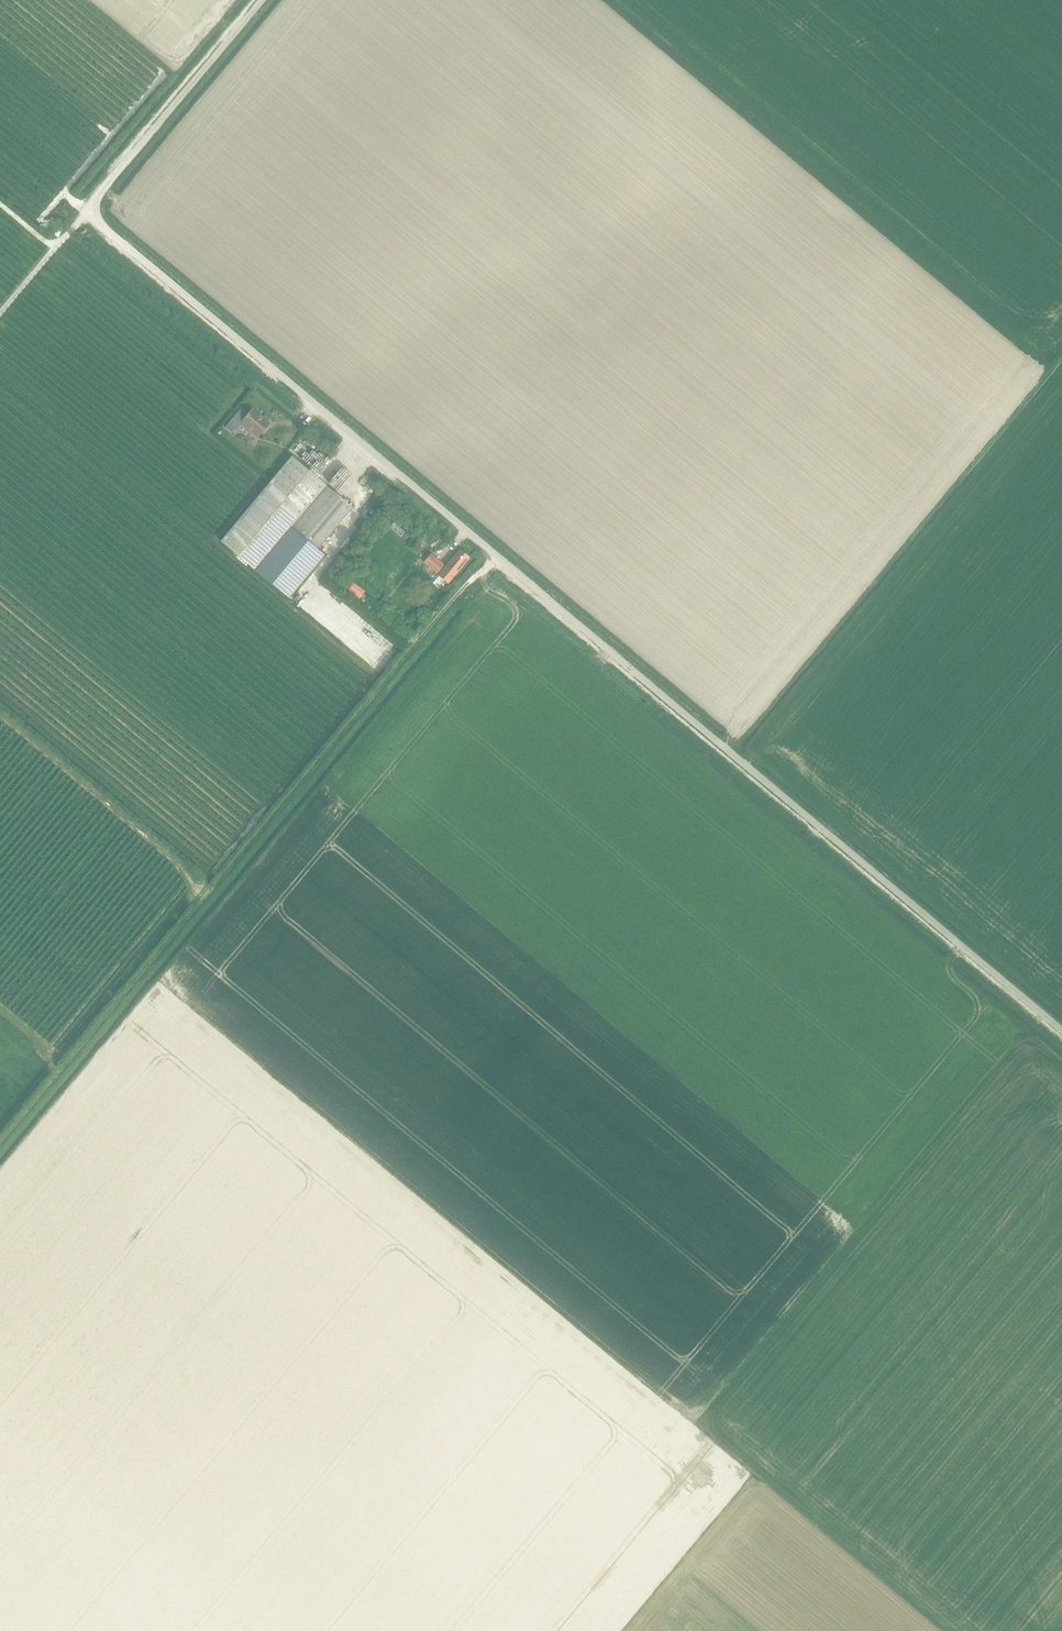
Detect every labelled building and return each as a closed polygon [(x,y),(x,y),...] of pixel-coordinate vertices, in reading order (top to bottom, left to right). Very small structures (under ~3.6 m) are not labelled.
[(327,400),(323,406),(348,423),(352,418),(327,400)] [(269,423),(252,408),(240,422),(258,437),(269,423)] [(291,528),(326,486),(292,457),(221,542),(256,571),(291,528)] [(352,507),(326,486),(291,528),(317,549),(322,553),(328,547),(323,543),(352,507)] [(322,553),(317,549),(291,528),(256,571),(289,598),(324,555),(322,553)] [(449,547),(464,538),(460,532),(445,541),(449,547)] [(448,582),(469,558),(459,549),(445,566),(443,564),(444,564),(431,553),(423,562),(425,564),(420,569),(432,578),(437,572),(448,582)] [(350,580),(345,587),(358,598),(363,591),(350,580)] [(391,603),(384,596),(381,600),(382,601),(381,603),(386,607),(391,603)] [(393,616),(399,610),(392,604),(389,607),(391,609),(388,612),(393,616)]
